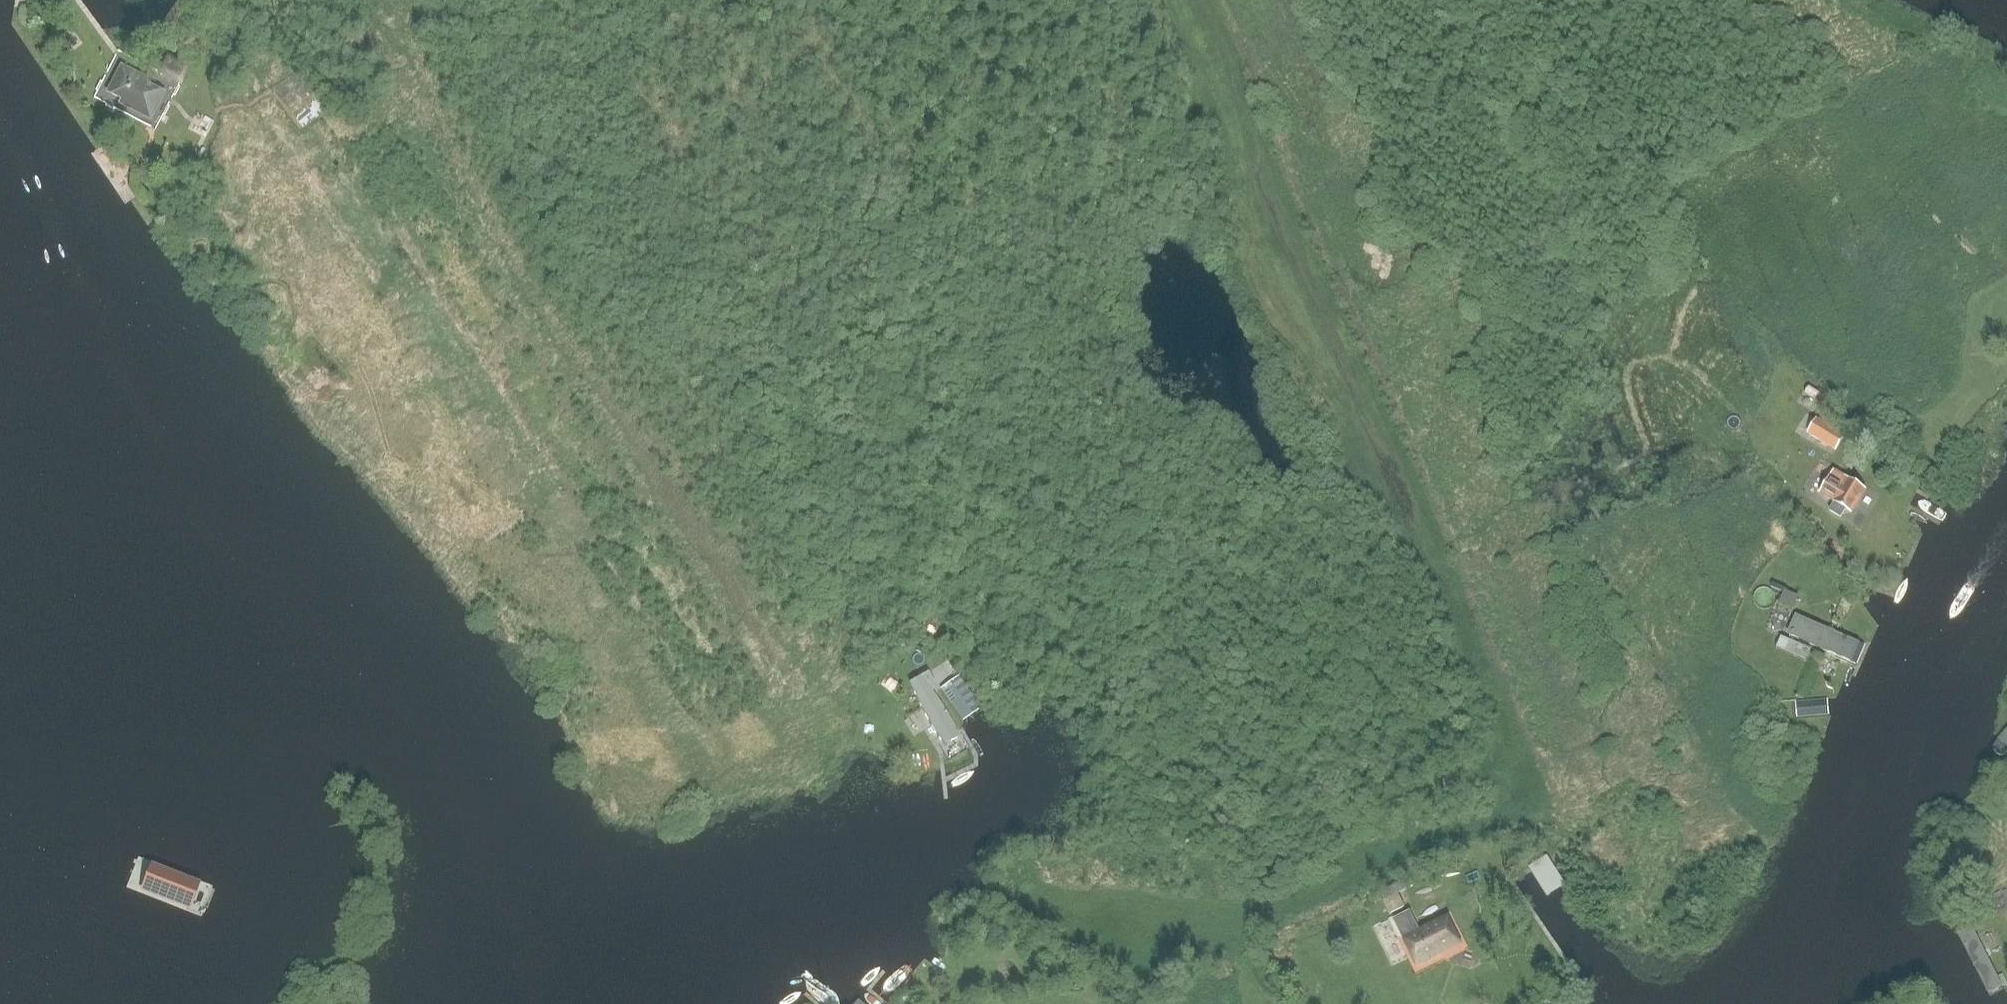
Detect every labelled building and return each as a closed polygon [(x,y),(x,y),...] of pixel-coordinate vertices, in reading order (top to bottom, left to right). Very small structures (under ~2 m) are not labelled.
[(163,74),(182,84),(190,70),(171,60),(163,74)] [(151,122),(162,102),(166,93),(147,83),(149,80),(125,67),(111,93),(125,101),(122,106),(151,122)] [(1809,433),(1836,450),(1845,436),(1817,419),(1809,433)] [(1851,515),(1864,492),(1843,479),(1843,480),(1840,478),(1841,475),(1834,471),(1819,496),(1833,504),(1833,505),(1837,507),(1831,517),(1842,523),(1848,513),(1851,515)] [(1783,604),(1794,609),(1798,598),(1787,594),(1783,604)] [(1865,645),(1794,614),(1786,634),(1803,642),(1856,665),(1865,645)] [(944,746),(957,739),(928,691),(933,688),(927,677),(909,687),(944,746)] [(941,689),(963,721),(981,708),(958,677),(949,683),(941,689)] [(1992,746),(1991,746),(2005,759),(2006,757),(2006,727),(1992,746)] [(1390,917),(1405,910),(1394,887),(1380,893),(1390,917)] [(1418,932),(1410,915),(1393,923),(1416,969),(1463,947),(1449,917),(1418,932)] [(1224,970),(1216,972),(1219,980),(1226,977),(1224,970)]
